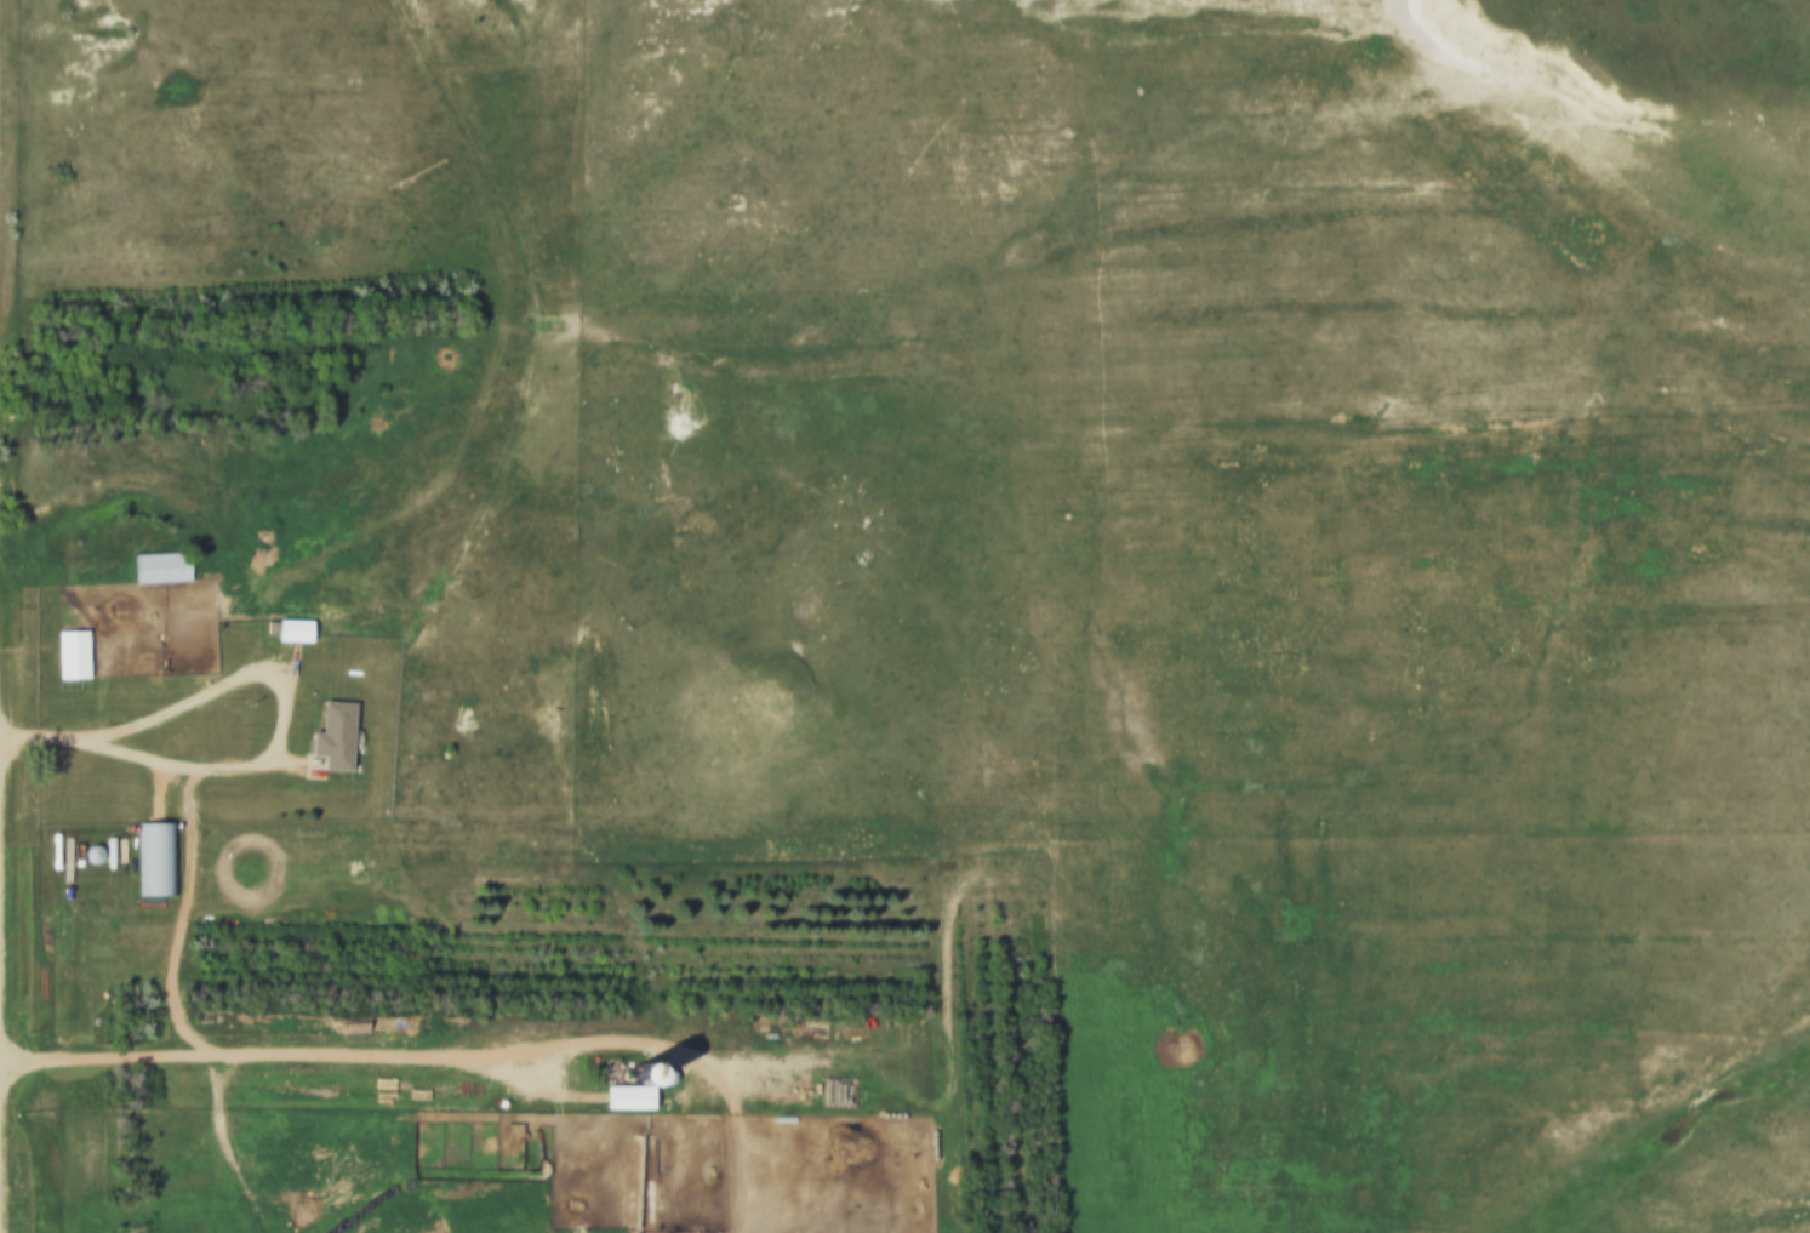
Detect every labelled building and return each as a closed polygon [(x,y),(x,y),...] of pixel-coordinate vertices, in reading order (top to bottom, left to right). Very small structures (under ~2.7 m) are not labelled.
[(127,554),(128,583),(185,582),(184,552),(127,554)] [(307,620),(270,620),(270,643),(307,643),(307,620)] [(84,679),(84,629),(52,629),(52,679),(84,679)] [(350,703),(317,701),(315,734),(305,733),(304,754),(316,755),(315,767),(346,769),(350,703)] [(135,821),(135,894),(172,894),(172,821),(135,821)] [(596,1109),(645,1109),(645,1084),(596,1084),(596,1109)]
